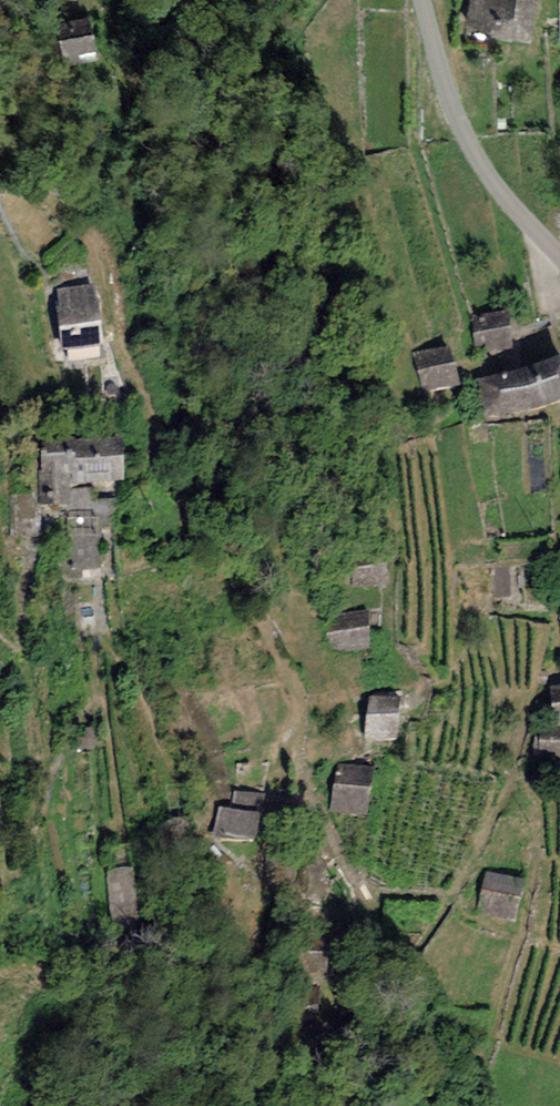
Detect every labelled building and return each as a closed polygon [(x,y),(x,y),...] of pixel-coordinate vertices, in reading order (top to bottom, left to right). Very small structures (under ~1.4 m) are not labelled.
[(465,28),(534,38),(539,0),(469,0),(465,28)] [(91,17),(54,27),(64,63),(101,53),(91,17)] [(93,287),(54,291),(59,355),(99,352),(93,287)] [(509,315),(473,318),(476,355),(513,351),(509,315)] [(452,348),(416,355),(423,396),(460,389),(452,348)] [(477,380),(486,418),(559,402),(559,362),(477,380)] [(122,440),(70,442),(71,457),(39,457),(40,510),(72,509),(71,484),(124,483),(122,440)] [(367,613),(325,615),(327,654),(369,652),(367,613)] [(546,692),(550,730),(559,729),(559,690),(546,692)] [(398,702),(369,699),(365,740),(395,743),(398,702)] [(535,731),(533,757),(559,758),(559,732),(535,731)] [(374,771),(337,766),(331,814),(368,819),(374,771)] [(231,811),(220,809),(216,837),(256,842),(261,796),(233,792),(231,811)] [(134,871),(107,873),(110,921),(138,919),(134,871)] [(526,883),(485,872),(475,913),(515,923),(526,883)] [(330,954),(294,950),(292,973),(327,977),(330,954)]
